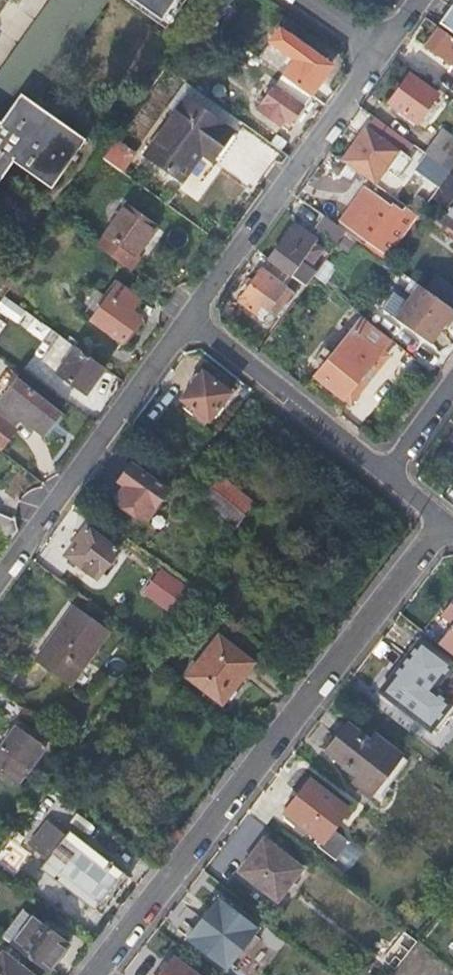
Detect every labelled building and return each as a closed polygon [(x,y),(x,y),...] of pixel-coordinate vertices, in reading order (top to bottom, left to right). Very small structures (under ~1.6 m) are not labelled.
[(0,67),(0,120),(87,0),(48,0),(0,67)] [(109,0),(87,0),(0,120),(0,123),(13,132),(35,102),(109,0)] [(167,22),(184,0),(135,0),(167,22)] [(229,0),(212,0),(200,17),(211,25),(229,0)] [(441,21),(452,30),(452,4),(441,21)] [(440,27),(427,46),(452,64),(452,36),(440,27)] [(282,75),(310,95),(323,78),(316,73),(325,62),(279,29),(270,41),(295,58),(282,75)] [(289,125),(305,103),(277,82),(252,64),(246,72),(270,89),(257,109),(279,125),(284,121),(289,125)] [(438,93),(411,74),(390,102),(417,122),(438,93)] [(305,103),(310,95),(282,75),(277,82),(305,103)] [(232,129),(186,96),(145,152),(182,178),(203,149),(213,156),(232,129)] [(35,102),(13,132),(0,123),(0,178),(14,160),(49,186),(70,158),(74,160),(78,155),(74,152),(84,138),(35,102)] [(341,160),(375,184),(387,167),(393,172),(409,151),(403,146),(407,139),(376,117),(368,129),(366,127),(341,160)] [(452,164),(452,137),(443,129),(425,151),(432,157),(449,169),(452,164)] [(124,173),(137,154),(115,138),(102,157),(124,173)] [(439,185),(449,169),(432,157),(422,172),(439,185)] [(449,169),(439,185),(435,190),(452,201),(452,199),(452,172),(449,169)] [(358,228),(366,234),(392,196),(385,192),(358,228)] [(419,195),(410,208),(418,213),(427,200),(419,195)] [(392,197),(361,243),(362,244),(378,223),(388,209),(396,199),(392,197)] [(410,208),(396,199),(388,209),(409,225),(418,213),(410,208)] [(155,226),(126,205),(99,243),(127,263),(155,226)] [(389,231),(399,239),(409,225),(388,209),(378,223),(389,231)] [(337,243),(345,231),(323,215),(315,227),(337,243)] [(378,223),(362,244),(374,252),(389,231),(378,223)] [(270,260),(305,286),(316,272),(309,267),(321,250),(314,244),(316,240),(308,234),(305,237),(292,228),(269,259),(270,260)] [(293,291),(299,295),(305,286),(270,260),(264,269),(263,268),(239,300),(269,322),(293,291)] [(139,298),(115,280),(98,304),(101,307),(92,320),(122,341),(139,317),(130,310),(139,298)] [(452,310),(452,308),(418,283),(406,300),(392,290),(380,307),(394,316),(430,342),(452,310)] [(0,302),(0,313),(32,329),(39,315),(2,297),(0,302)] [(316,375),(344,397),(356,383),(361,387),(386,356),(381,351),(389,341),(365,322),(357,332),(353,329),(335,350),(326,344),(315,358),(323,366),(316,375)] [(58,372),(75,347),(59,335),(41,359),(58,372)] [(103,367),(75,347),(58,372),(85,392),(103,367)] [(14,368),(0,362),(0,377),(8,380),(14,368)] [(230,393),(203,372),(182,399),(208,420),(230,393)] [(16,379),(0,401),(45,436),(62,415),(16,379)] [(0,418),(0,446),(1,447),(15,429),(0,418)] [(168,488),(134,464),(122,482),(125,485),(116,497),(145,519),(168,488)] [(237,526),(246,514),(210,486),(201,498),(237,526)] [(10,541),(17,530),(16,526),(14,519),(0,513),(0,534),(10,541)] [(86,526),(64,554),(97,578),(118,550),(86,526)] [(173,611),(187,593),(157,571),(143,589),(173,611)] [(443,612),(452,620),(452,600),(443,612)] [(109,629),(76,606),(36,661),(69,684),(109,629)] [(439,641),(452,652),(452,624),(439,641)] [(221,703),(252,662),(218,636),(187,676),(221,703)] [(448,669),(452,663),(420,639),(388,680),(403,691),(396,701),(430,728),(451,702),(433,689),(448,669)] [(396,701),(403,691),(388,680),(381,689),(396,701)] [(14,703),(8,698),(4,702),(11,708),(14,703)] [(29,724),(34,717),(22,708),(17,715),(29,724)] [(326,748),(358,774),(380,747),(370,740),(347,721),(326,748)] [(14,782),(42,746),(12,725),(0,741),(0,772),(14,782)] [(55,745),(61,737),(47,727),(44,733),(44,737),(55,745)] [(380,747),(358,774),(354,779),(377,799),(408,760),(374,734),(370,740),(380,747)] [(63,759),(73,745),(61,737),(55,745),(53,751),(63,759)] [(349,807),(310,776),(277,817),(334,861),(347,844),(347,843),(331,830),(349,807)] [(34,797),(45,783),(38,778),(27,791),(34,797)] [(41,858),(57,826),(42,819),(26,850),(41,858)] [(120,872),(69,831),(40,868),(93,908),(120,872)] [(302,868),(264,838),(239,869),(278,900),(302,868)] [(365,857),(347,844),(334,861),(352,875),(365,857)] [(218,897),(187,936),(225,966),(256,927),(218,897)] [(1,938),(45,971),(60,952),(42,937),(48,929),(22,909),(1,938)] [(394,969),(417,941),(404,931),(382,958),(394,969)] [(1,955),(0,956),(0,974),(27,974),(1,955)] [(172,957),(158,974),(196,974),(172,957)]
